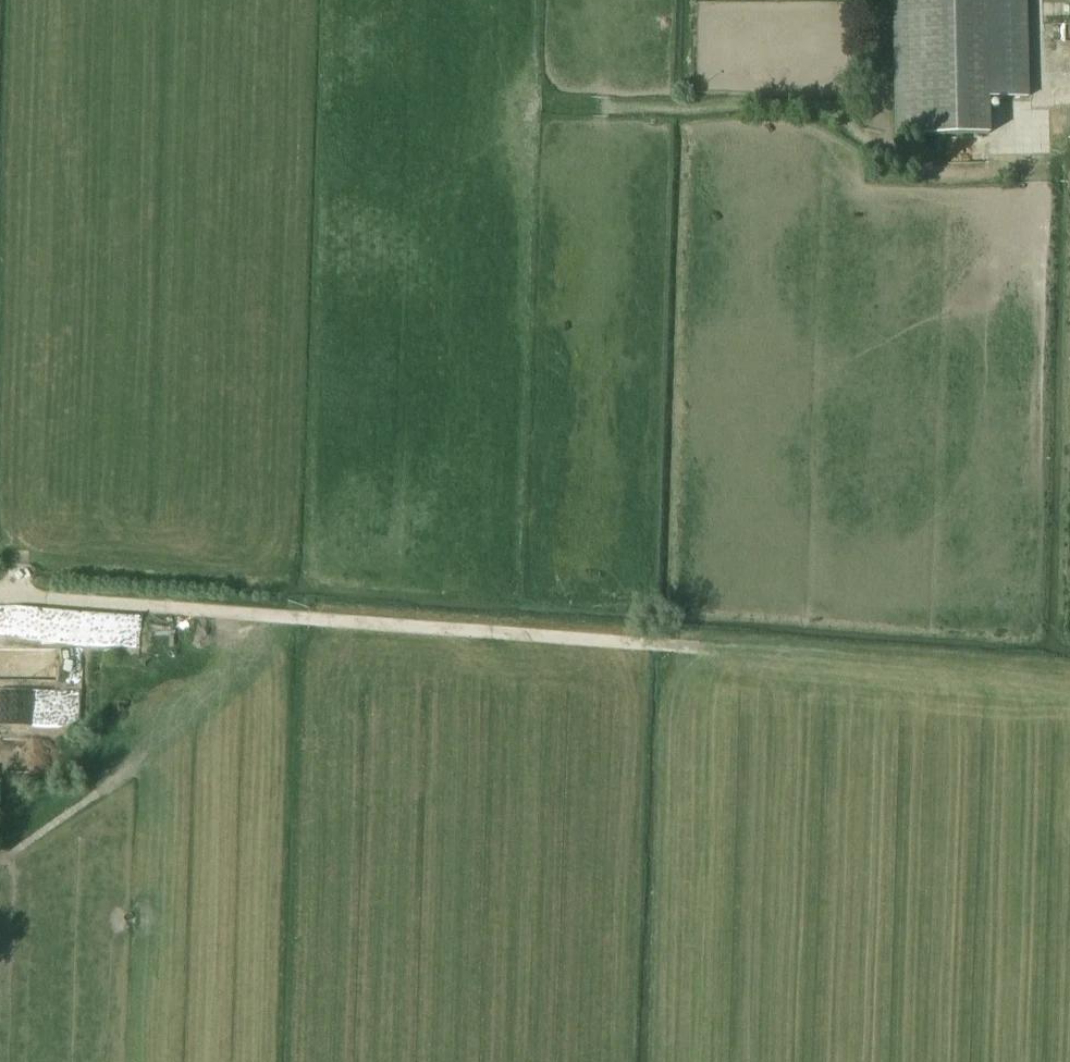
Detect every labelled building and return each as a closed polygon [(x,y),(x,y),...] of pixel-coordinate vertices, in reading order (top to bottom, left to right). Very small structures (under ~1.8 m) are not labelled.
[(899,136),(992,134),(991,98),(1031,97),(1029,0),(896,0),(899,136)] [(81,645),(141,645),(141,611),(19,609),(18,646),(0,646),(0,718),(1,718),(1,722),(80,722),(81,645)]
